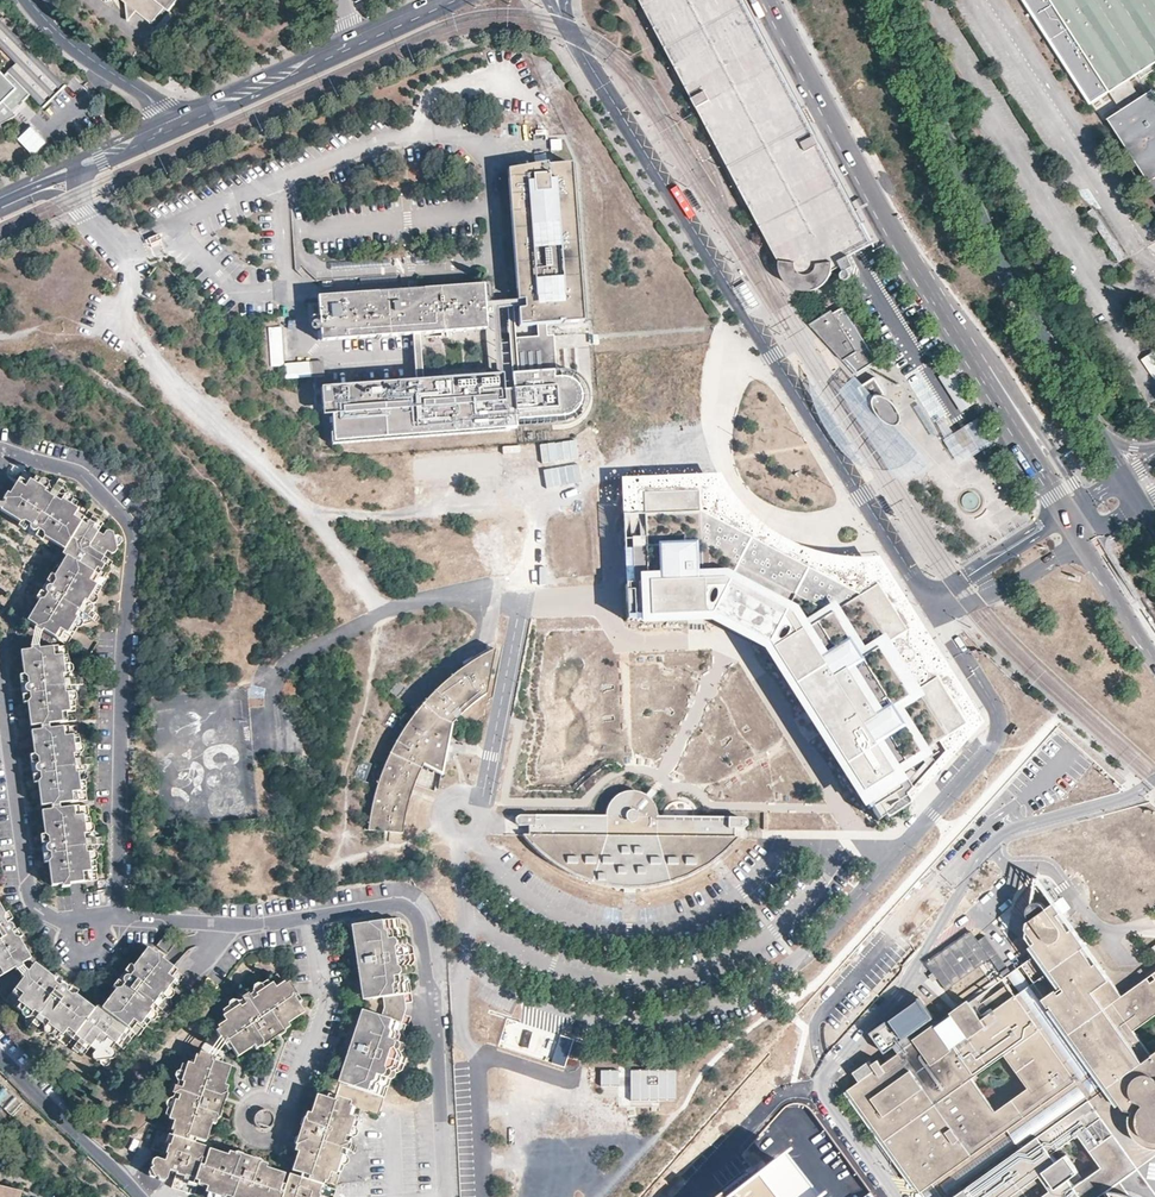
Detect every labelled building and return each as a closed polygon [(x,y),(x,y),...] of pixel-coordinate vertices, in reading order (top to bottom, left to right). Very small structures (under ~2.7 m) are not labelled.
[(125,1),(129,19),(136,10),(151,22),(164,6),(167,8),(173,0),(124,0),(125,1)] [(656,1),(643,8),(775,252),(782,254),(781,258),(780,262),(779,266),(780,269),(782,274),(784,278),(786,282),(791,286),(797,289),(803,291),(809,291),(817,289),(822,286),(827,282),(830,277),(831,274),(833,271),(833,267),(841,263),(844,268),(842,269),(842,273),(843,275),(846,277),(849,276),(850,274),(851,272),(850,269),(849,266),(854,263),(848,253),(855,250),(872,240),(804,114),(742,0),(655,0),(656,1)] [(1090,105),(1109,93),(1120,111),(1107,119),(1154,193),(1154,93),(1153,90),(1141,97),(1137,90),(1130,80),(1111,51),(1145,29),(1154,44),(1154,0),(1023,0),(1090,105)] [(955,10),(965,17),(970,10),(960,3),(955,10)] [(2,128),(0,124),(16,115),(13,112),(29,96),(38,105),(65,79),(62,76),(58,81),(0,22),(5,18),(2,15),(0,18),(0,46),(16,61),(1,76),(0,75),(0,129),(2,128)] [(1130,80),(1154,63),(1154,44),(1145,29),(1111,51),(1130,80)] [(34,155),(47,142),(32,126),(19,139),(34,155)] [(518,305),(519,323),(537,321),(545,321),(583,318),(572,162),(552,164),(547,164),(547,162),(507,165),(517,303),(524,303),(524,305),(518,305)] [(703,209),(692,192),(688,195),(699,212),(703,209)] [(158,236),(147,241),(150,247),(161,242),(158,236)] [(321,330),(322,340),(392,335),(413,333),(420,332),(491,326),(490,312),(497,311),(496,299),(489,299),(487,283),(318,297),(320,316),(321,326),(321,330)] [(810,324),(857,374),(877,361),(840,306),(810,324)] [(539,337),(511,339),(513,371),(549,369),(545,321),(537,321),(539,337)] [(286,376),(282,326),(270,327),(274,379),(286,379),(286,376)] [(420,332),(413,333),(417,379),(424,379),(420,332)] [(1141,359),(1154,380),(1154,379),(1154,354),(1154,352),(1141,359)] [(518,373),(519,388),(521,418),(569,415),(573,414),(578,412),(583,407),(586,401),(586,394),(585,388),(583,384),(577,379),(571,377),(559,377),(558,370),(518,373)] [(953,370),(939,378),(961,414),(975,405),(953,370)] [(509,388),(508,372),(474,375),(475,391),(509,388)] [(870,470),(808,372),(809,385),(811,398),(817,412),(824,427),(835,444),(846,456),(857,464),(870,470)] [(313,374),(286,376),(286,379),(287,390),(319,387),(326,386),(327,386),(326,377),(326,374),(313,374)] [(521,418),(519,388),(475,391),(474,375),(424,379),(417,379),(326,387),(328,409),(338,408),(340,441),(522,426),(521,418)] [(859,387),(870,405),(874,402),(884,395),(887,394),(878,381),(876,376),(861,385),(859,387)] [(900,429),(896,425),(899,425),(901,422),(902,419),(902,415),(900,410),(897,406),(894,402),(890,398),(886,396),(884,395),(874,402),(870,405),(859,387),(861,385),(854,379),(844,390),(882,451),(900,480),(909,480),(923,476),(932,470),(934,466),(900,429)] [(939,434),(919,403),(914,407),(933,437),(939,434)] [(994,442),(978,418),(974,420),(989,446),(994,442)] [(989,446),(974,420),(964,426),(944,439),(960,464),(982,451),(989,446)] [(576,440),(540,444),(542,463),(578,459),(576,440)] [(546,489),(582,481),(578,463),(542,470),(546,489)] [(21,468),(0,503),(0,508),(18,520),(16,523),(21,526),(24,520),(27,522),(26,523),(26,525),(26,527),(28,528),(28,529),(30,529),(32,529),(34,529),(35,526),(38,529),(34,534),(41,538),(42,535),(63,547),(65,543),(80,518),(83,512),(86,508),(57,491),(63,481),(60,479),(57,477),(50,486),(21,468)] [(905,799),(909,805),(982,724),(911,621),(873,561),(855,561),(836,559),(818,555),(800,548),(784,540),(768,530),(753,519),(740,505),(718,473),(622,476),(622,519),(643,518),(642,497),(698,495),(699,516),(856,598),(874,587),(904,633),(885,645),(892,656),(865,673),(881,698),(908,681),(915,692),(933,680),(963,725),(936,743),(944,755),(905,799)] [(622,519),(624,552),(644,551),(645,594),(724,593),(779,621),(765,646),(879,824),(909,805),(905,799),(944,755),(936,743),(963,725),(933,680),(915,692),(908,681),(881,698),(865,673),(892,656),(885,645),(904,633),(874,587),(856,598),(699,516),(698,495),(642,497),(643,518),(622,519)] [(887,496),(882,499),(892,514),(896,511),(887,496)] [(89,516),(83,512),(80,518),(86,521),(89,516)] [(86,521),(80,518),(65,543),(70,547),(72,551),(68,558),(94,573),(96,568),(101,571),(104,573),(107,568),(108,566),(105,565),(100,562),(103,556),(100,554),(105,547),(110,550),(113,550),(115,546),(114,543),(118,542),(120,540),(119,537),(116,535),(113,535),(111,532),(108,530),(104,531),(101,536),(95,532),(97,528),(92,525),(95,519),(97,517),(91,513),(89,516),(86,521)] [(101,523),(95,519),(92,525),(97,528),(101,523)] [(70,547),(65,543),(63,547),(61,550),(61,552),(62,554),(64,555),(68,558),(72,551),(70,547)] [(744,635),(765,646),(779,621),(724,593),(645,594),(644,551),(624,552),(627,621),(710,617),(744,635)] [(99,576),(94,573),(68,558),(64,555),(52,575),(48,573),(44,579),(51,584),(50,586),(49,585),(46,585),(44,586),(43,588),(43,589),(42,591),(43,593),(45,595),(44,596),(37,591),(34,597),(37,600),(26,619),(65,643),(83,615),(92,621),(94,618),(96,614),(86,608),(104,579),(99,576)] [(108,559),(103,556),(100,562),(105,565),(108,559)] [(70,678),(65,644),(19,651),(22,674),(18,675),(19,681),(27,680),(27,683),(25,683),(24,685),(22,687),(23,689),(23,691),(24,692),(26,693),(28,693),(29,695),(21,696),(22,702),(26,702),(29,725),(40,724),(50,722),(76,719),(71,687),(82,685),(81,681),(81,677),(70,678)] [(368,825),(368,830),(402,834),(406,811),(412,790),(415,785),(423,765),(442,774),(444,762),(447,749),(449,735),(451,724),(468,708),(486,694),(495,649),(483,655),(466,665),(448,679),(435,690),(423,703),(413,715),(406,725),(397,739),(386,761),(382,771),(368,825)] [(406,687),(398,681),(390,691),(398,697),(406,687)] [(405,707),(407,705),(398,697),(396,700),(405,707)] [(397,739),(406,725),(402,722),(393,736),(397,739)] [(81,759),(76,725),(51,728),(41,730),(30,731),(34,753),(29,754),(30,761),(37,760),(38,762),(37,763),(35,764),(34,767),(34,769),(35,770),(37,772),(39,773),(39,774),(32,776),(34,783),(37,782),(41,805),(52,804),(62,803),(87,799),(82,767),(93,765),(92,757),(81,759)] [(386,761),(381,759),(377,770),(382,771),(386,761)] [(591,883),(624,889),(635,890),(659,887),(680,881),(703,870),(723,854),(739,838),(733,838),(733,829),(741,829),(746,827),(747,823),(745,820),(742,818),(657,817),(654,805),(651,801),(645,795),(638,792),(626,792),(611,801),(606,811),(605,817),(520,816),(516,817),(515,820),(516,824),(519,826),(528,826),(528,835),(522,835),(541,855),(571,876),(591,883)] [(53,809),(42,811),(45,834),(41,834),(42,841),(49,840),(48,842),(46,844),(45,846),(45,848),(45,850),(46,852),(48,853),(50,853),(51,855),(44,856),(45,863),(49,862),(52,885),(98,879),(93,846),(104,844),(103,837),(92,839),(88,804),(62,808),(53,809)] [(1138,1167),(1154,1155),(1154,1052),(1154,1053),(1136,1027),(1154,1014),(1154,981),(1153,983),(1150,979),(1124,997),(1057,902),(1039,878),(1030,921),(1029,929),(1038,942),(1035,944),(1042,953),(1026,965),(1036,981),(1029,986),(1022,990),(1015,995),(1009,985),(976,1008),(972,1003),(881,1067),(878,1062),(873,1065),(876,1071),(850,1090),(922,1192),(934,1183),(938,1180),(1076,1082),(1081,1089),(1090,1101),(956,1196),(1098,1196),(1109,1189),(1113,1196),(1111,1196),(1154,1196),(1154,1191),(1138,1167)] [(0,905),(0,975),(30,957),(19,939),(23,936),(19,930),(12,934),(11,932),(13,930),(14,929),(14,927),(13,925),(12,924),(11,923),(8,922),(6,923),(4,921),(12,917),(8,911),(5,913),(0,905)] [(401,937),(398,917),(360,922),(364,949),(360,956),(359,956),(357,956),(356,957),(355,959),(355,961),(355,963),(357,964),(359,965),(362,964),(367,971),(370,998),(380,997),(408,992),(406,974),(409,970),(408,967),(412,960),(411,947),(405,944),(405,939),(401,937)] [(177,940),(166,932),(156,944),(167,952),(177,940)] [(933,976),(946,994),(991,961),(1002,976),(1009,971),(986,939),(980,943),(972,932),(925,965),(933,976)] [(184,975),(147,948),(132,966),(129,964),(125,969),(131,974),(130,976),(128,976),(126,975),(125,976),(123,977),(122,979),(122,981),(123,983),(124,984),(122,986),(115,981),(111,987),(115,989),(101,1007),(104,1010),(129,1028),(134,1032),(138,1035),(158,1009),(167,1015),(171,1009),(163,1003),(184,975)] [(68,1040),(72,1035),(90,1012),(94,1008),(76,994),(79,991),(73,986),(68,992),(66,990),(66,989),(66,988),(66,986),(65,984),(64,983),(62,983),(59,984),(58,985),(57,984),(62,978),(56,973),(54,976),(34,962),(5,999),(32,1019),(25,1028),(31,1033),(39,1024),(65,1044),(68,1040)] [(289,983),(282,973),(253,994),(249,989),(243,993),(247,999),(218,1020),(225,1029),(221,1031),(236,1051),(239,1048),(245,1056),(261,1045),(263,1048),(268,1044),(269,1046),(271,1045),(268,1042),(276,1037),(278,1037),(280,1036),(282,1035),(283,1033),(283,1031),(289,1027),(291,1030),(293,1029),(292,1027),(293,1027),(296,1024),(294,1021),(309,1010),(303,1002),(306,1000),(292,981),(289,983)] [(409,1002),(408,992),(380,997),(382,1007),(379,1015),(406,1024),(409,1016),(401,1013),(402,1009),(401,1003),(409,1002)] [(100,1015),(104,1010),(101,1007),(98,1005),(97,1006),(95,1006),(94,1008),(90,1012),(96,1016),(100,1015)] [(125,1033),(129,1028),(104,1010),(100,1015),(96,1016),(90,1012),(72,1035),(77,1039),(73,1044),(72,1046),(77,1051),(79,1048),(83,1044),(88,1047),(90,1044),(96,1048),(92,1052),(93,1058),(96,1059),(99,1059),(100,1063),(103,1065),(106,1064),(108,1062),(108,1061),(107,1058),(111,1057),(114,1054),(113,1050),(109,1047),(113,1041),(116,1043),(120,1039),(126,1043),(128,1044),(132,1038),(130,1037),(125,1033)] [(400,1043),(406,1024),(379,1015),(369,1012),(360,1039),(355,1042),(353,1041),(350,1041),(348,1042),(347,1044),(346,1047),(347,1049),(349,1051),(353,1051),(354,1058),(345,1084),(382,1096),(388,1078),(393,1077),(394,1073),(400,1071),(404,1056),(401,1051),(403,1046),(400,1043)] [(130,1037),(134,1032),(129,1028),(125,1033),(130,1037)] [(68,1040),(73,1044),(77,1039),(72,1035),(68,1040)] [(277,1040),(276,1037),(268,1042),(271,1045),(277,1040)] [(121,1047),(126,1043),(120,1039),(116,1043),(121,1047)] [(84,1052),(88,1047),(83,1044),(79,1048),(84,1052)] [(182,1131),(181,1136),(194,1140),(196,1136),(204,1138),(213,1141),(220,1122),(223,1124),(225,1119),(227,1120),(228,1116),(224,1115),(226,1109),(227,1108),(229,1107),(230,1105),(231,1104),(231,1103),(231,1101),(229,1099),(231,1093),(235,1094),(236,1092),(235,1092),(236,1086),(232,1085),(238,1067),(230,1064),(231,1060),(209,1053),(208,1056),(196,1052),(184,1086),(178,1084),(175,1091),(182,1093),(170,1128),(182,1131)] [(619,1072),(601,1072),(601,1088),(620,1088),(619,1072)] [(676,1072),(631,1072),(631,1103),(677,1102),(676,1072)] [(1090,1101),(1081,1089),(1076,1082),(938,1180),(951,1196),(956,1196),(1090,1101)] [(321,1178),(320,1183),(336,1189),(338,1185),(351,1189),(363,1157),(369,1159),(372,1151),(365,1149),(377,1115),(358,1109),(359,1105),(345,1101),(343,1105),(337,1102),(330,1100),(326,1114),(321,1112),(319,1117),(318,1117),(317,1119),(322,1120),(319,1128),(317,1129),(315,1130),(315,1131),(314,1132),(314,1134),(314,1136),(316,1138),(313,1144),(308,1143),(307,1145),(310,1146),(308,1152),(311,1154),(305,1173),(314,1176),(321,1178)] [(274,1117),(272,1114),(271,1112),(269,1111),(267,1110),(264,1111),(262,1111),(260,1112),(258,1115),(256,1118),(256,1121),(257,1123),(258,1125),(261,1127),(263,1128),(266,1129),(269,1128),(271,1127),(273,1125),(274,1123),(274,1121),(274,1117)] [(208,1168),(211,1160),(212,1157),(202,1154),(200,1150),(202,1143),(194,1140),(181,1136),(167,1131),(161,1150),(176,1155),(173,1163),(165,1160),(159,1164),(158,1168),(160,1172),(157,1173),(162,1182),(166,1180),(168,1182),(173,1184),(177,1180),(179,1173),(186,1175),(181,1193),(194,1196),(199,1196),(202,1186),(208,1168)] [(212,1145),(202,1143),(200,1150),(202,1154),(212,1157),(214,1149),(213,1147),(212,1145)] [(723,1196),(827,1196),(790,1147),(723,1196)] [(208,1168),(202,1186),(206,1187),(203,1196),(293,1196),(294,1196),(289,1195),(291,1187),(294,1178),(275,1171),(276,1167),(269,1165),(269,1163),(268,1162),(266,1167),(260,1165),(257,1160),(256,1160),(254,1159),(249,1162),(244,1160),(245,1155),(243,1154),(242,1156),(237,1154),(236,1158),(219,1152),(216,1161),(213,1169),(208,1168)] [(1138,1167),(1154,1191),(1154,1155),(1138,1167)] [(299,1179),(297,1186),(304,1189),(308,1187),(311,1180),(303,1177),(301,1178),(299,1179)] [(294,1196),(293,1196),(348,1196),(349,1193),(336,1189),(320,1183),(312,1180),(311,1180),(308,1187),(304,1189),(297,1186),(296,1189),(294,1196)] [(934,1183),(922,1192),(924,1195),(925,1196),(943,1196),(934,1183)] [(21,1192),(0,1187),(0,1196),(20,1196),(21,1192)]
